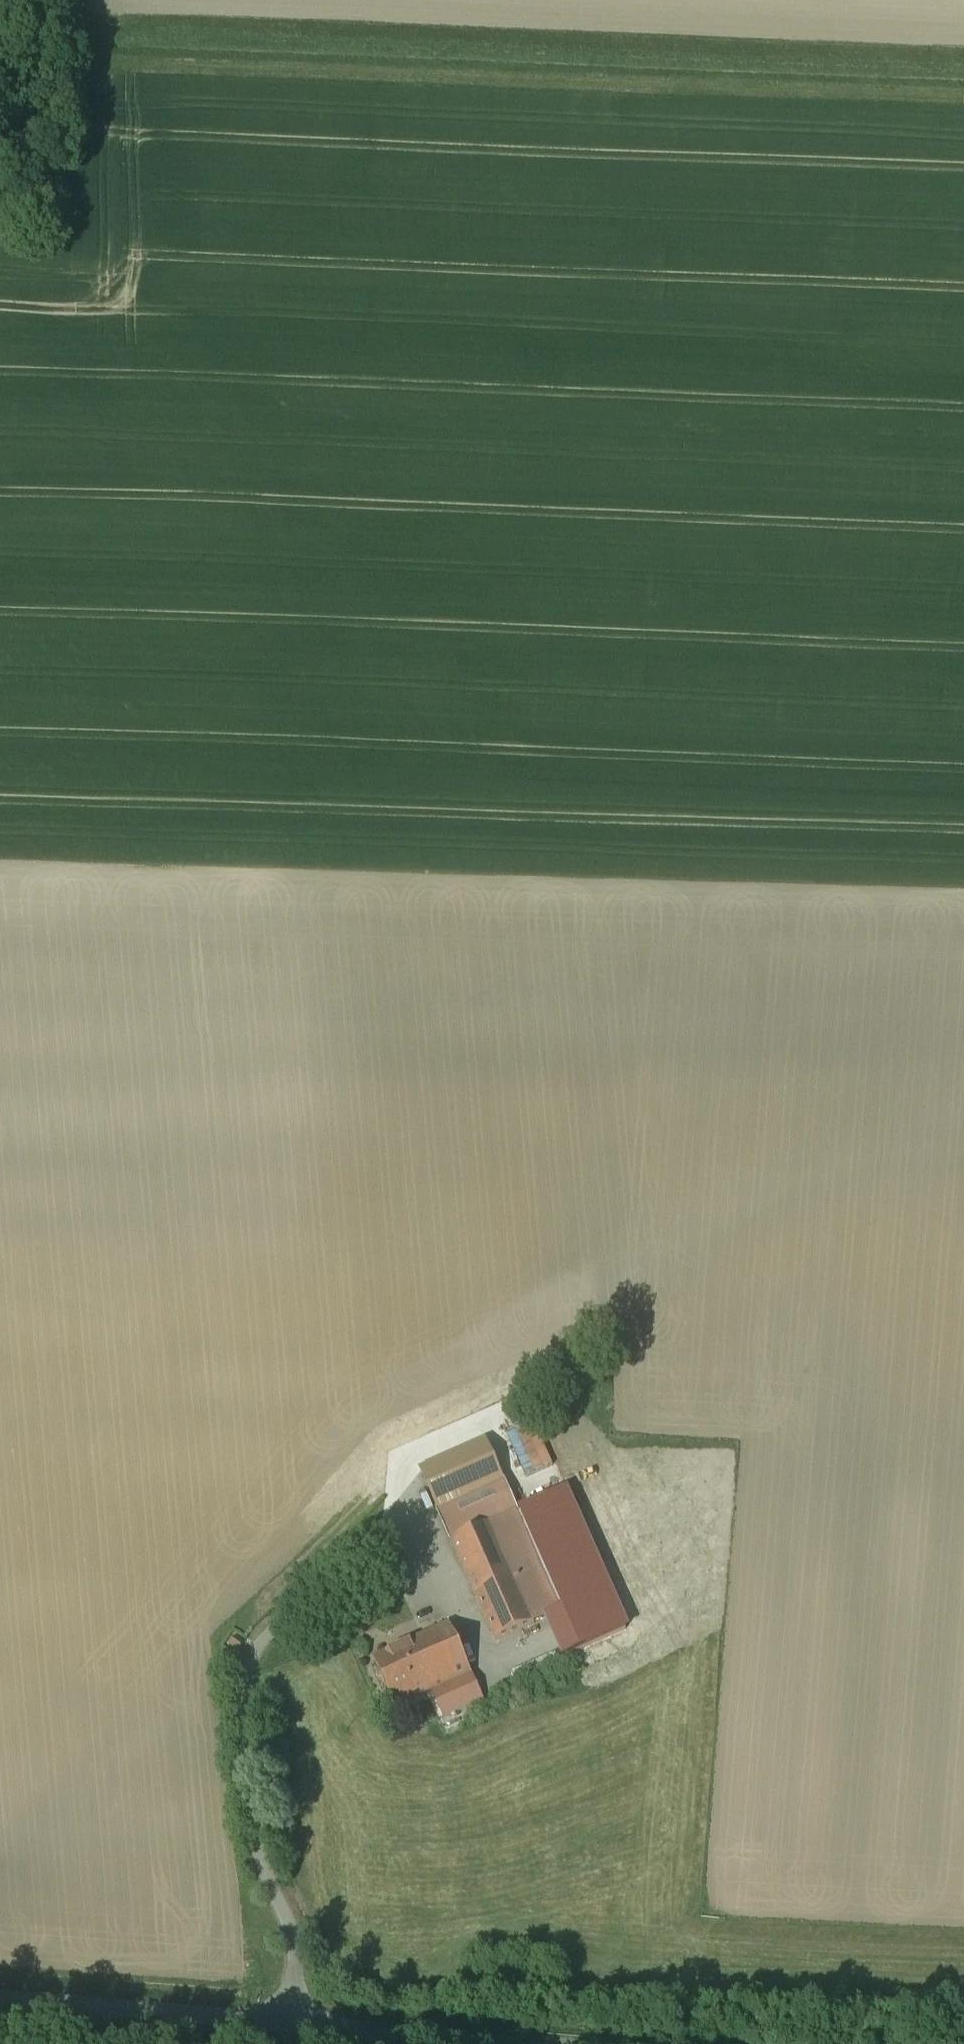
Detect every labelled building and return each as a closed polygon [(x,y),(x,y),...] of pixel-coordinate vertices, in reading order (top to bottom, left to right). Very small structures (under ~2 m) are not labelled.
[(486,1443),(421,1471),(496,1642),(561,1613),(486,1443)] [(450,1626),(410,1644),(431,1693),(440,1688),(451,1714),(483,1700),(450,1626)] [(396,1708),(431,1693),(410,1644),(375,1659),(396,1708)]
